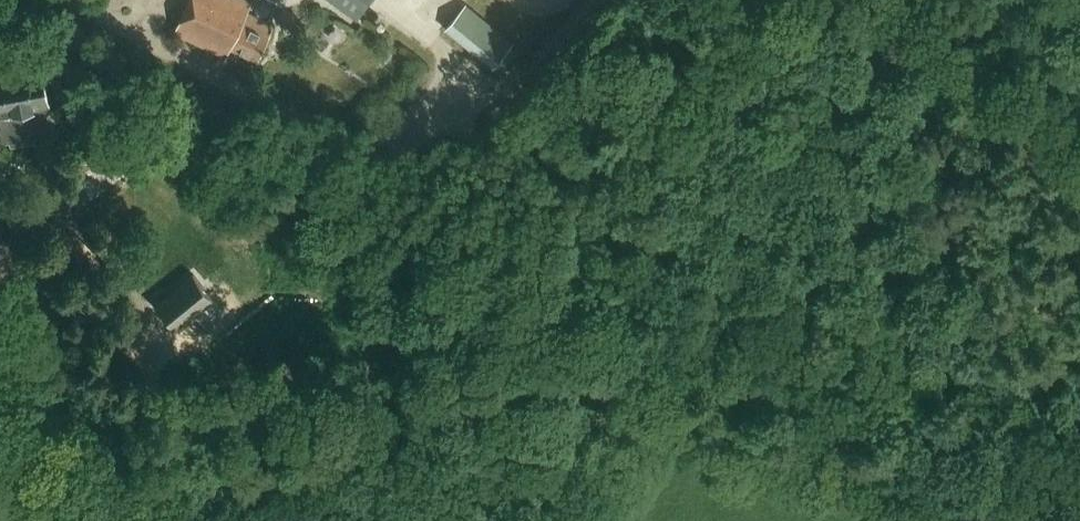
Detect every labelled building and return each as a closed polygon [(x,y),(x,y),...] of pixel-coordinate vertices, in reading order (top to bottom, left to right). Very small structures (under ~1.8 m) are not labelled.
[(275,26),(248,12),(252,3),(247,0),(191,0),(176,31),(226,56),(231,47),(259,60),(275,26)] [(357,19),(371,0),(331,0),(357,19)] [(465,2),(444,26),(501,73),(518,52),(510,45),(519,33),(507,23),(500,31),(465,2)] [(285,7),(279,18),(292,26),(298,15),(285,7)] [(57,139),(42,63),(0,71),(0,142),(11,140),(12,144),(36,140),(36,143),(37,143),(43,150),(53,148),(57,139)] [(73,178),(91,201),(127,174),(109,150),(73,178)] [(226,312),(195,274),(157,305),(178,331),(197,315),(208,328),(226,312)]
